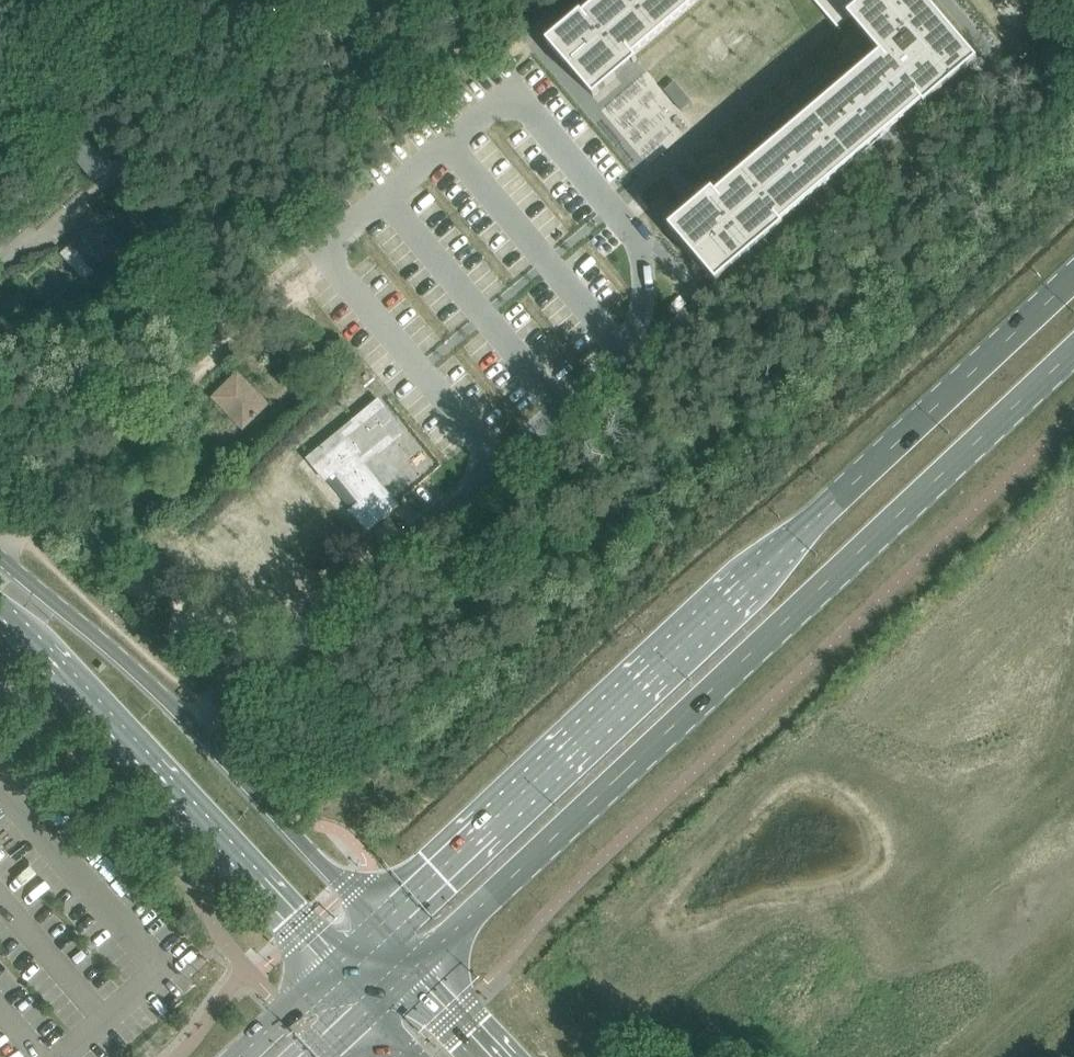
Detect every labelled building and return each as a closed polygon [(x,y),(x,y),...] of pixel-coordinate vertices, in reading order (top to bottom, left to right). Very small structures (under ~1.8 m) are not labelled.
[(546,41),(593,97),(616,77),(612,72),(596,53),(605,45),(621,64),(622,65),(634,56),(699,0),(599,0),(583,14),(581,12),(546,41)] [(828,16),(829,15),(827,13),(838,4),(851,19),(880,53),(715,193),(704,202),(705,203),(722,223),(712,230),(696,211),(692,206),(669,226),(716,281),(783,224),(781,222),(922,103),(924,104),(977,59),(926,0),(814,0),(828,16)] [(355,38),(343,50),(353,60),(365,48),(355,38)] [(94,224),(70,244),(77,252),(75,254),(78,256),(79,255),(90,267),(114,247),(94,224)] [(121,269),(111,277),(119,287),(129,279),(121,269)] [(265,404),(237,376),(218,394),(246,423),(252,416),(254,418),(258,415),(256,413),(265,404)] [(367,528),(396,505),(362,464),(402,431),(379,402),(310,458),(326,478),(327,478),(353,510),(352,510),(367,528)]
